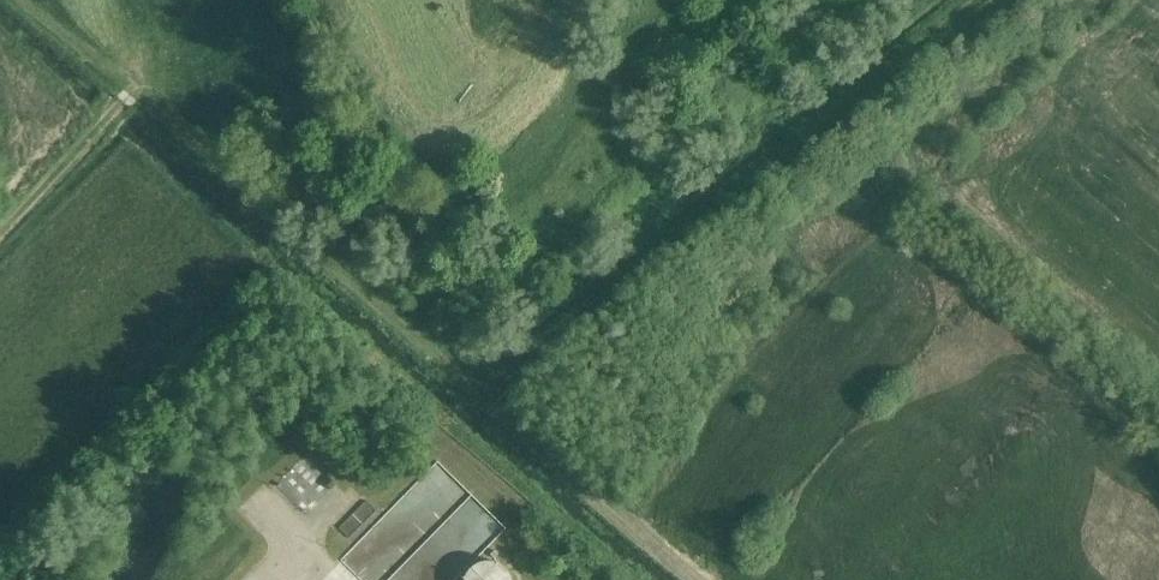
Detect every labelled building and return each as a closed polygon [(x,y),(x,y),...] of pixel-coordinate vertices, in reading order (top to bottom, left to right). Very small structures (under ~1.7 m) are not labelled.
[(376,511),(367,501),(339,528),(349,538),(376,511)] [(464,579),(511,579),(511,578),(505,570),(497,564),(488,562),(478,564),(470,569),(465,576),(464,579)]
